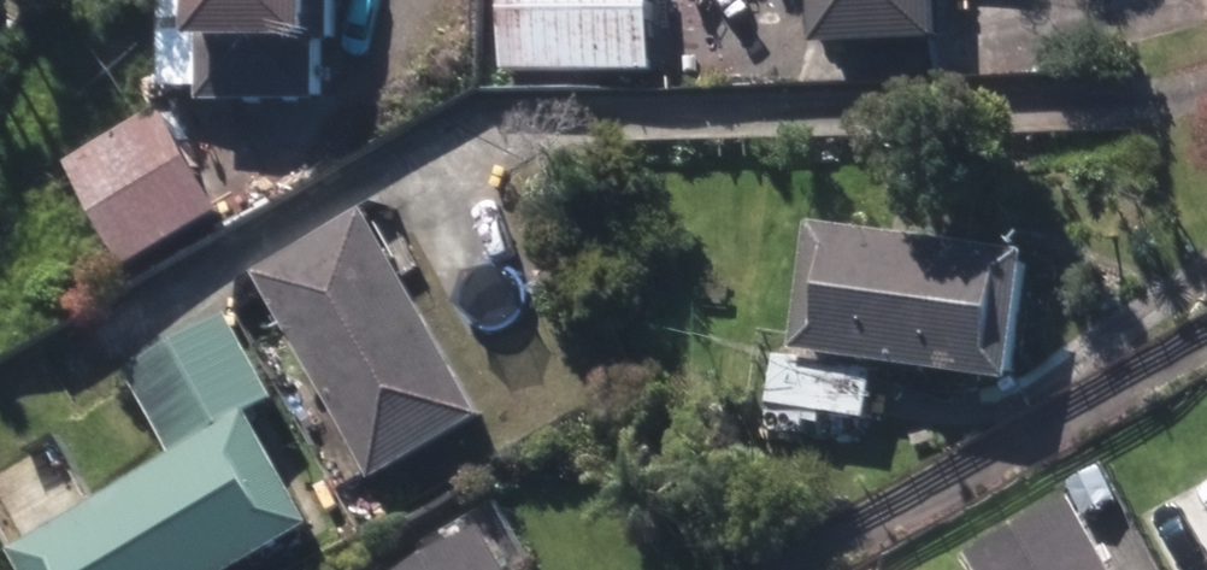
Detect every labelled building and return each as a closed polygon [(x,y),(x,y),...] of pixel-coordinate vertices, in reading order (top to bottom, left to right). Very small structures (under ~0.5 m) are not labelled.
[(318,105),(318,46),(335,46),(336,0),(190,0),(190,40),(202,41),(202,105),(318,105)] [(500,76),(649,75),(650,0),(500,0),(500,76)] [(810,45),(936,40),(935,0),(809,0),(810,45)] [(85,155),(145,257),(220,214),(160,111),(85,155)] [(254,277),(373,484),(482,422),(361,214),(254,277)] [(792,357),(1009,384),(1026,254),(809,227),(792,357)] [(20,569),(240,569),(314,527),(248,414),(270,402),(224,323),(126,378),(172,459),(10,553),(20,569)] [(815,440),(818,417),(829,418),(826,448),(861,452),(869,377),(776,368),(770,435),(815,440)] [(974,569),(1110,569),(1073,503),(969,562),(974,569)] [(484,536),(422,569),(503,569),(484,536)]
